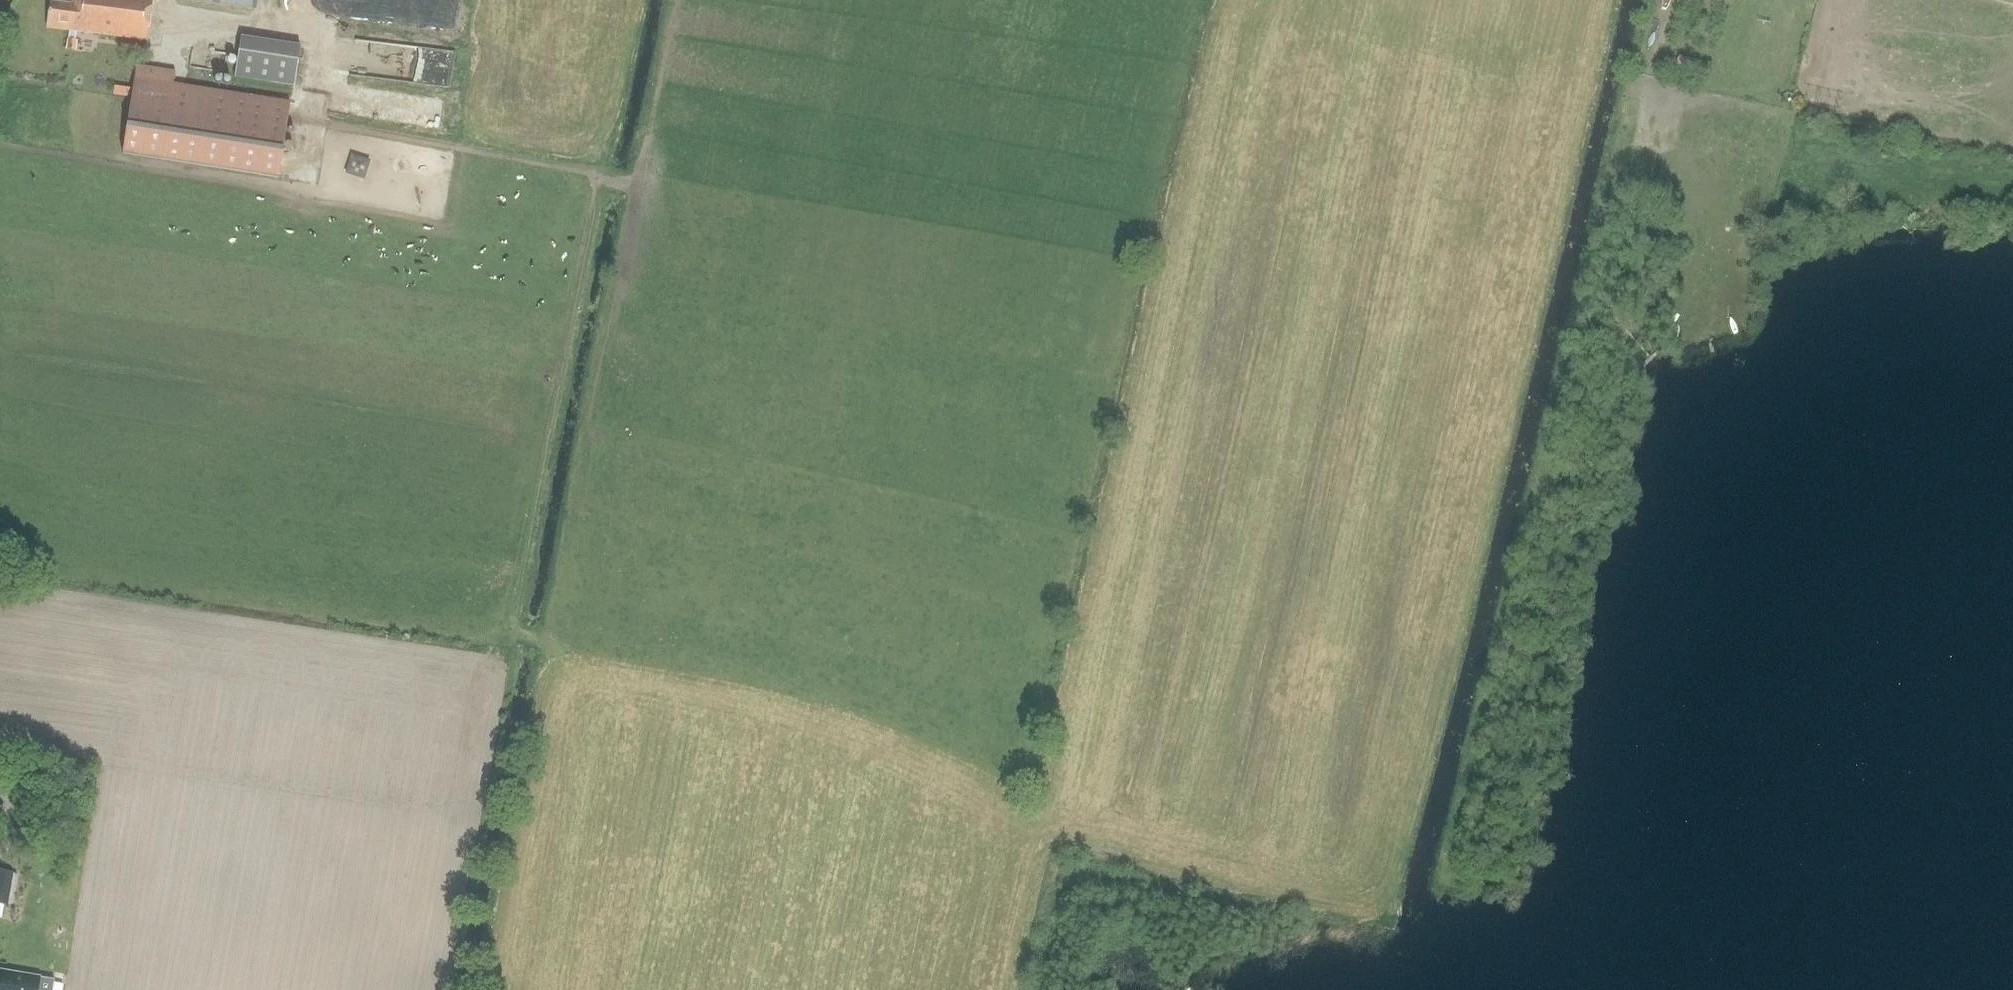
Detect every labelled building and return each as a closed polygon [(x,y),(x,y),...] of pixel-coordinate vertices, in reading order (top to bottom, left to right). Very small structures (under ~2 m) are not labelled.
[(73,4),(50,2),(47,27),(69,29),(66,50),(76,51),(77,41),(75,40),(76,30),(147,39),(153,0),(74,0),(73,4)] [(303,87),(310,45),(251,34),(243,76),(303,87)] [(453,85),(458,50),(408,43),(403,78),(453,85)] [(1675,63),(1682,65),(1686,55),(1680,53),(1675,63)] [(279,179),(290,103),(173,85),(175,72),(136,66),(123,154),(279,179)] [(42,976),(0,969),(0,989),(40,989),(42,976)] [(49,989),(60,989),(60,976),(49,976),(49,989)]
